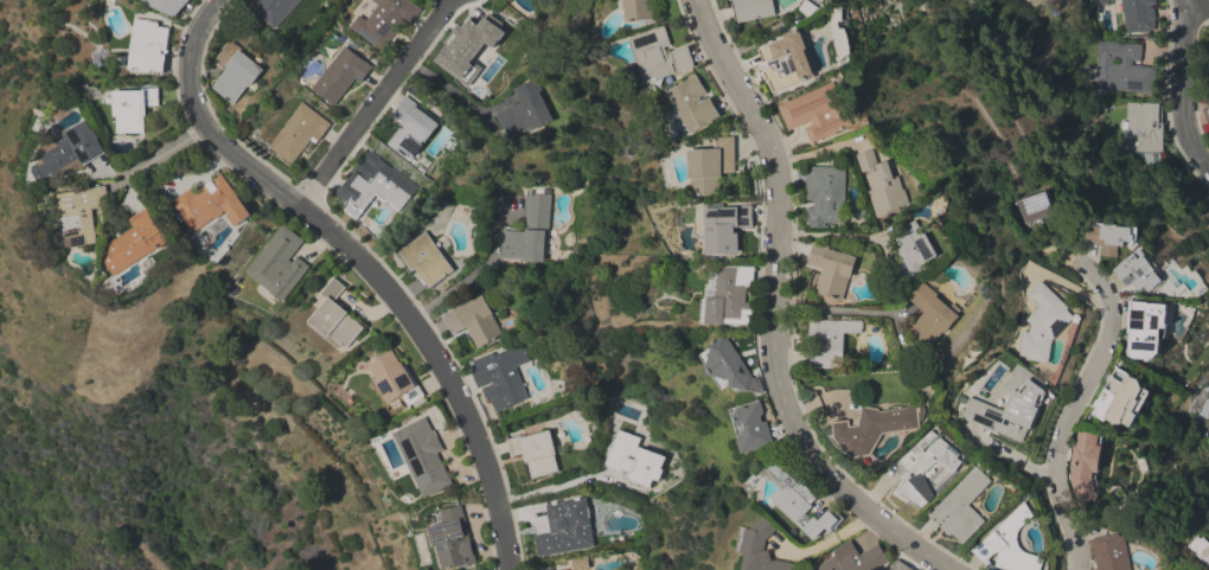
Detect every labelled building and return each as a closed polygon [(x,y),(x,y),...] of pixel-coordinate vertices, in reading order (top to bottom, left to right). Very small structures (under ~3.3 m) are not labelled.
[(152,6),(146,0),(192,0),(177,18),(152,6)] [(249,5),(253,0),(303,0),(276,30),(249,5)] [(378,5),(370,0),(409,0),(422,9),(409,27),(403,24),(383,51),(350,27),(359,15),(366,20),(378,5)] [(625,23),(622,0),(651,0),(654,23),(645,24),(645,20),(625,23)] [(727,8),(725,0),(772,0),(775,15),(738,24),(738,21),(736,21),(733,7),(727,8)] [(798,9),(805,0),(808,0),(819,8),(808,18),(798,9)] [(1126,36),(1121,0),(1157,0),(1158,5),(1152,6),(1157,31),(1126,36)] [(463,24),(479,30),(475,37),(480,39),(490,15),(514,26),(491,82),(462,70),(460,76),(444,69),(463,24)] [(139,78),(133,77),(134,70),(129,70),(136,20),(154,23),(154,24),(173,26),(166,75),(159,73),(159,77),(159,81),(139,78)] [(665,26),(671,45),(665,47),(666,53),(687,46),(695,68),(646,84),(629,38),(665,26)] [(807,47),(806,49),(817,77),(804,83),(804,82),(774,92),(769,81),(768,82),(765,72),(761,73),(761,72),(760,71),(759,70),(759,69),(759,66),(757,65),(765,63),(760,51),(770,47),(769,45),(785,39),(783,34),(799,28),(807,47)] [(230,40),(245,53),(244,55),(264,70),(250,88),(250,87),(234,105),(212,88),(229,68),(216,58),(230,40)] [(1095,89),(1098,58),(1096,58),(1098,41),(1141,45),(1140,62),(1132,60),(1131,66),(1157,69),(1154,95),(1095,89)] [(344,45),(366,63),(367,62),(373,66),(360,84),(356,81),(335,107),(311,89),(344,45)] [(469,75),(474,76),(476,81),(474,85),(471,88),(466,87),(463,82),(466,77),(469,75)] [(667,92),(689,81),(689,79),(697,75),(708,94),(701,97),(703,102),(710,97),(722,116),(692,134),(667,92)] [(536,79),(545,97),(543,98),(555,121),(535,132),(533,129),(511,140),(499,115),(523,103),(516,89),(536,79)] [(834,82),(853,126),(813,143),(806,128),(813,124),(812,121),(789,130),(779,107),(834,82)] [(114,91),(141,90),(141,89),(159,88),(159,107),(146,107),(147,116),(143,116),(145,133),(128,133),(128,136),(122,136),(122,134),(117,134),(117,117),(115,117),(114,91)] [(427,142),(426,141),(411,160),(389,143),(404,123),(391,114),(405,96),(420,107),(418,108),(440,124),(427,142)] [(293,166),(273,150),(274,149),(269,146),(280,132),(301,102),(332,124),(308,156),(302,152),(293,166)] [(1159,104),(1159,124),(1163,124),(1163,153),(1127,152),(1128,120),(1126,120),(1127,103),(1159,104)] [(40,180),(34,171),(36,169),(34,167),(40,164),(34,154),(56,141),(53,136),(66,129),(69,132),(88,121),(92,130),(94,129),(100,139),(98,139),(105,152),(104,153),(105,154),(85,165),(87,167),(66,174),(68,175),(58,181),(40,180)] [(690,150),(696,150),(696,147),(702,147),(702,149),(716,149),(716,137),(735,137),(736,173),(723,173),(723,178),(721,178),(722,196),(693,196),(693,179),(691,179),(690,150)] [(857,155),(875,149),(879,165),(890,161),(896,178),(901,177),(906,191),(907,190),(911,204),(901,207),(902,211),(877,219),(869,192),(874,191),(868,174),(870,174),(869,171),(863,173),(857,155)] [(420,187),(408,204),(409,204),(402,212),(386,201),(385,203),(378,197),(364,214),(337,194),(350,177),(357,181),(359,178),(353,173),(370,150),(420,187)] [(845,168),(844,201),(843,201),(842,224),(825,223),(825,229),(810,228),(810,223),(806,223),(806,207),(813,209),(814,200),(807,200),(808,167),(845,168)] [(172,203),(190,190),(194,196),(222,174),(238,198),(239,197),(254,216),(237,228),(229,216),(230,214),(228,211),(223,213),(224,214),(218,219),(217,218),(196,233),(172,203)] [(101,243),(76,248),(73,238),(69,239),(60,194),(107,186),(110,206),(94,210),(97,226),(101,243)] [(523,260),(499,260),(500,231),(510,231),(511,228),(520,228),(519,232),(526,232),(527,196),(533,196),(535,194),(537,194),(537,190),(545,190),(544,194),(550,194),(549,237),(545,237),(545,263),(523,262),(523,260)] [(1048,192),(1056,216),(1042,219),(1042,222),(1038,223),(1038,220),(1025,225),(1018,201),(1048,192)] [(706,209),(709,209),(709,204),(725,204),(725,207),(753,206),(754,228),(736,229),(736,233),(740,233),(741,254),(709,255),(706,209)] [(149,209),(172,243),(154,255),(153,254),(120,276),(108,258),(111,256),(108,252),(111,250),(109,245),(137,228),(133,219),(149,209)] [(941,256),(928,263),(930,267),(917,274),(916,271),(900,281),(891,267),(904,258),(900,250),(902,249),(894,235),(909,226),(908,224),(911,222),(913,224),(919,220),(926,235),(928,233),(941,256)] [(1102,228),(1104,225),(1111,226),(1111,224),(1119,225),(1119,228),(1134,229),(1133,235),(1136,236),(1136,242),(1133,242),(1132,242),(1126,242),(1126,246),(1120,245),(1118,257),(1102,256),(1104,246),(1086,244),(1088,225),(1102,228)] [(282,225),(303,242),(289,261),(293,263),(298,257),(311,267),(283,302),(270,293),(270,292),(245,273),(282,225)] [(454,271),(430,289),(429,287),(427,289),(420,280),(418,281),(416,278),(412,281),(404,269),(408,267),(397,252),(426,231),(454,271)] [(814,293),(821,269),(807,264),(813,243),(827,246),(826,249),(857,258),(850,278),(849,278),(842,301),(814,293)] [(1136,254),(1137,255),(1143,250),(1149,256),(1147,256),(1152,262),(1154,260),(1160,267),(1158,268),(1169,281),(1157,292),(1156,289),(1151,294),(1146,287),(1140,292),(1137,288),(1132,292),(1122,289),(1128,287),(1115,271),(1136,254)] [(718,265),(756,268),(755,289),(748,288),(747,302),(756,303),(755,325),(727,324),(727,325),(705,325),(706,300),(708,300),(708,289),(711,287),(711,269),(718,269),(718,265)] [(333,277),(345,288),(334,301),(347,313),(347,314),(364,328),(348,348),(345,345),(344,347),(330,335),(328,338),(308,321),(326,300),(320,294),(333,277)] [(1069,308),(1068,310),(1075,318),(1053,341),(1049,364),(1025,360),(1026,357),(1019,356),(1024,332),(1029,333),(1031,326),(1025,320),(1040,307),(1029,295),(1042,281),(1069,308)] [(926,313),(910,300),(926,282),(953,306),(955,303),(964,310),(960,314),(961,316),(947,334),(946,332),(930,350),(909,332),(926,313)] [(442,315),(455,308),(456,309),(482,295),(493,314),(492,315),(503,335),(478,350),(466,327),(453,335),(442,315)] [(1130,344),(1131,333),(1128,333),(1131,301),(1149,302),(1149,303),(1170,305),(1168,337),(1162,341),(1162,347),(1160,353),(1153,360),(1134,359),(1128,356),(1130,344)] [(810,321),(862,321),(862,324),(864,324),(864,329),(862,329),(862,333),(844,333),(844,370),(810,370),(810,321)] [(728,334),(754,377),(750,392),(735,388),(733,388),(731,385),(722,390),(714,376),(708,374),(709,369),(701,357),(712,348),(710,345),(728,334)] [(497,414),(490,398),(487,399),(482,390),(492,386),(493,389),(494,388),(493,383),(479,389),(471,371),(475,369),(472,361),(492,352),(495,360),(503,358),(500,353),(522,342),(530,361),(514,369),(529,398),(497,414)] [(409,406),(404,399),(402,401),(404,405),(395,411),(391,405),(389,406),(380,392),(378,393),(371,382),(376,379),(366,365),(390,350),(399,364),(402,363),(404,367),(407,366),(426,396),(409,406)] [(1018,367),(1021,365),(1047,385),(1045,388),(1038,405),(1041,406),(1031,430),(1028,429),(1023,442),(989,429),(996,411),(1006,416),(1013,399),(1015,401),(1017,397),(1004,388),(1018,367)] [(1128,374),(1132,376),(1132,377),(1137,380),(1139,379),(1143,386),(1141,388),(1152,392),(1138,416),(1131,428),(1122,423),(1122,424),(1113,424),(1113,423),(1106,420),(1105,422),(1093,415),(1095,410),(1092,408),(1096,399),(1098,401),(1105,388),(1111,391),(1115,384),(1112,382),(1111,384),(1108,383),(1109,380),(1107,380),(1109,376),(1112,376),(1112,374),(1114,376),(1114,378),(1124,383),(1128,374)] [(761,401),(775,444),(744,454),(740,441),(741,440),(731,410),(761,401)] [(916,406),(916,408),(926,406),(926,414),(922,423),(919,423),(920,429),(883,435),(871,456),(851,459),(834,440),(832,423),(850,421),(851,427),(858,425),(862,405),(878,409),(881,412),(916,406)] [(424,417),(431,431),(434,431),(443,450),(437,454),(453,483),(426,499),(392,434),(424,417)] [(506,440),(524,435),(524,437),(550,430),(557,455),(555,455),(559,472),(532,479),(527,462),(526,463),(524,454),(511,457),(506,440)] [(933,430),(961,455),(958,457),(964,462),(954,474),(938,461),(923,475),(935,497),(923,507),(911,500),(908,504),(894,494),(903,479),(901,478),(906,472),(897,463),(933,430)] [(1072,467),(1070,466),(1073,446),(1076,446),(1077,431),(1100,435),(1099,446),(1102,447),(1098,474),(1093,473),(1093,480),(1099,497),(1095,504),(1090,501),(1077,505),(1069,480),(1072,467)] [(660,454),(647,486),(625,478),(626,476),(604,468),(606,466),(604,466),(615,436),(660,454)] [(762,472),(766,468),(767,469),(778,456),(819,495),(811,505),(813,507),(806,514),(817,525),(819,523),(820,524),(832,510),(843,520),(832,531),(830,529),(827,530),(825,527),(815,538),(798,523),(797,524),(773,501),(782,493),(769,481),(768,481),(767,480),(751,495),(746,489),(748,487),(747,487),(744,485),(760,468),(761,470),(762,472)] [(970,505),(986,521),(965,545),(953,533),(949,537),(926,514),(928,512),(932,514),(977,466),(992,481),(970,505)] [(589,501),(591,518),(596,549),(537,559),(532,533),(557,529),(556,524),(548,525),(545,510),(589,501)] [(1047,558),(1043,569),(1006,569),(998,568),(995,569),(990,569),(972,550),(974,547),(975,550),(987,539),(987,538),(1025,502),(1035,517),(1023,529),(1021,532),(1019,534),(1018,538),(1018,542),(1021,545),(1023,549),(1026,552),(1030,553),(1047,558)] [(478,562),(449,569),(444,569),(437,547),(436,547),(430,527),(443,524),(440,511),(461,505),(472,544),(474,553),(475,553),(478,562)] [(744,569),(743,569),(746,553),(742,553),(747,529),(750,530),(763,515),(778,530),(766,542),(768,543),(766,553),(769,553),(768,559),(779,562),(779,559),(786,561),(786,563),(794,564),(793,569),(744,569)] [(1124,532),(1132,569),(1094,569),(1098,569),(1092,539),(1124,532)] [(1203,537),(1208,543),(1208,569),(1186,546),(1197,536),(1201,539),(1203,537)] [(879,568),(881,569),(813,569),(836,555),(834,551),(851,540),(861,555),(878,544),(889,561),(879,568)] [(897,559),(913,569),(890,569),(897,559)]
